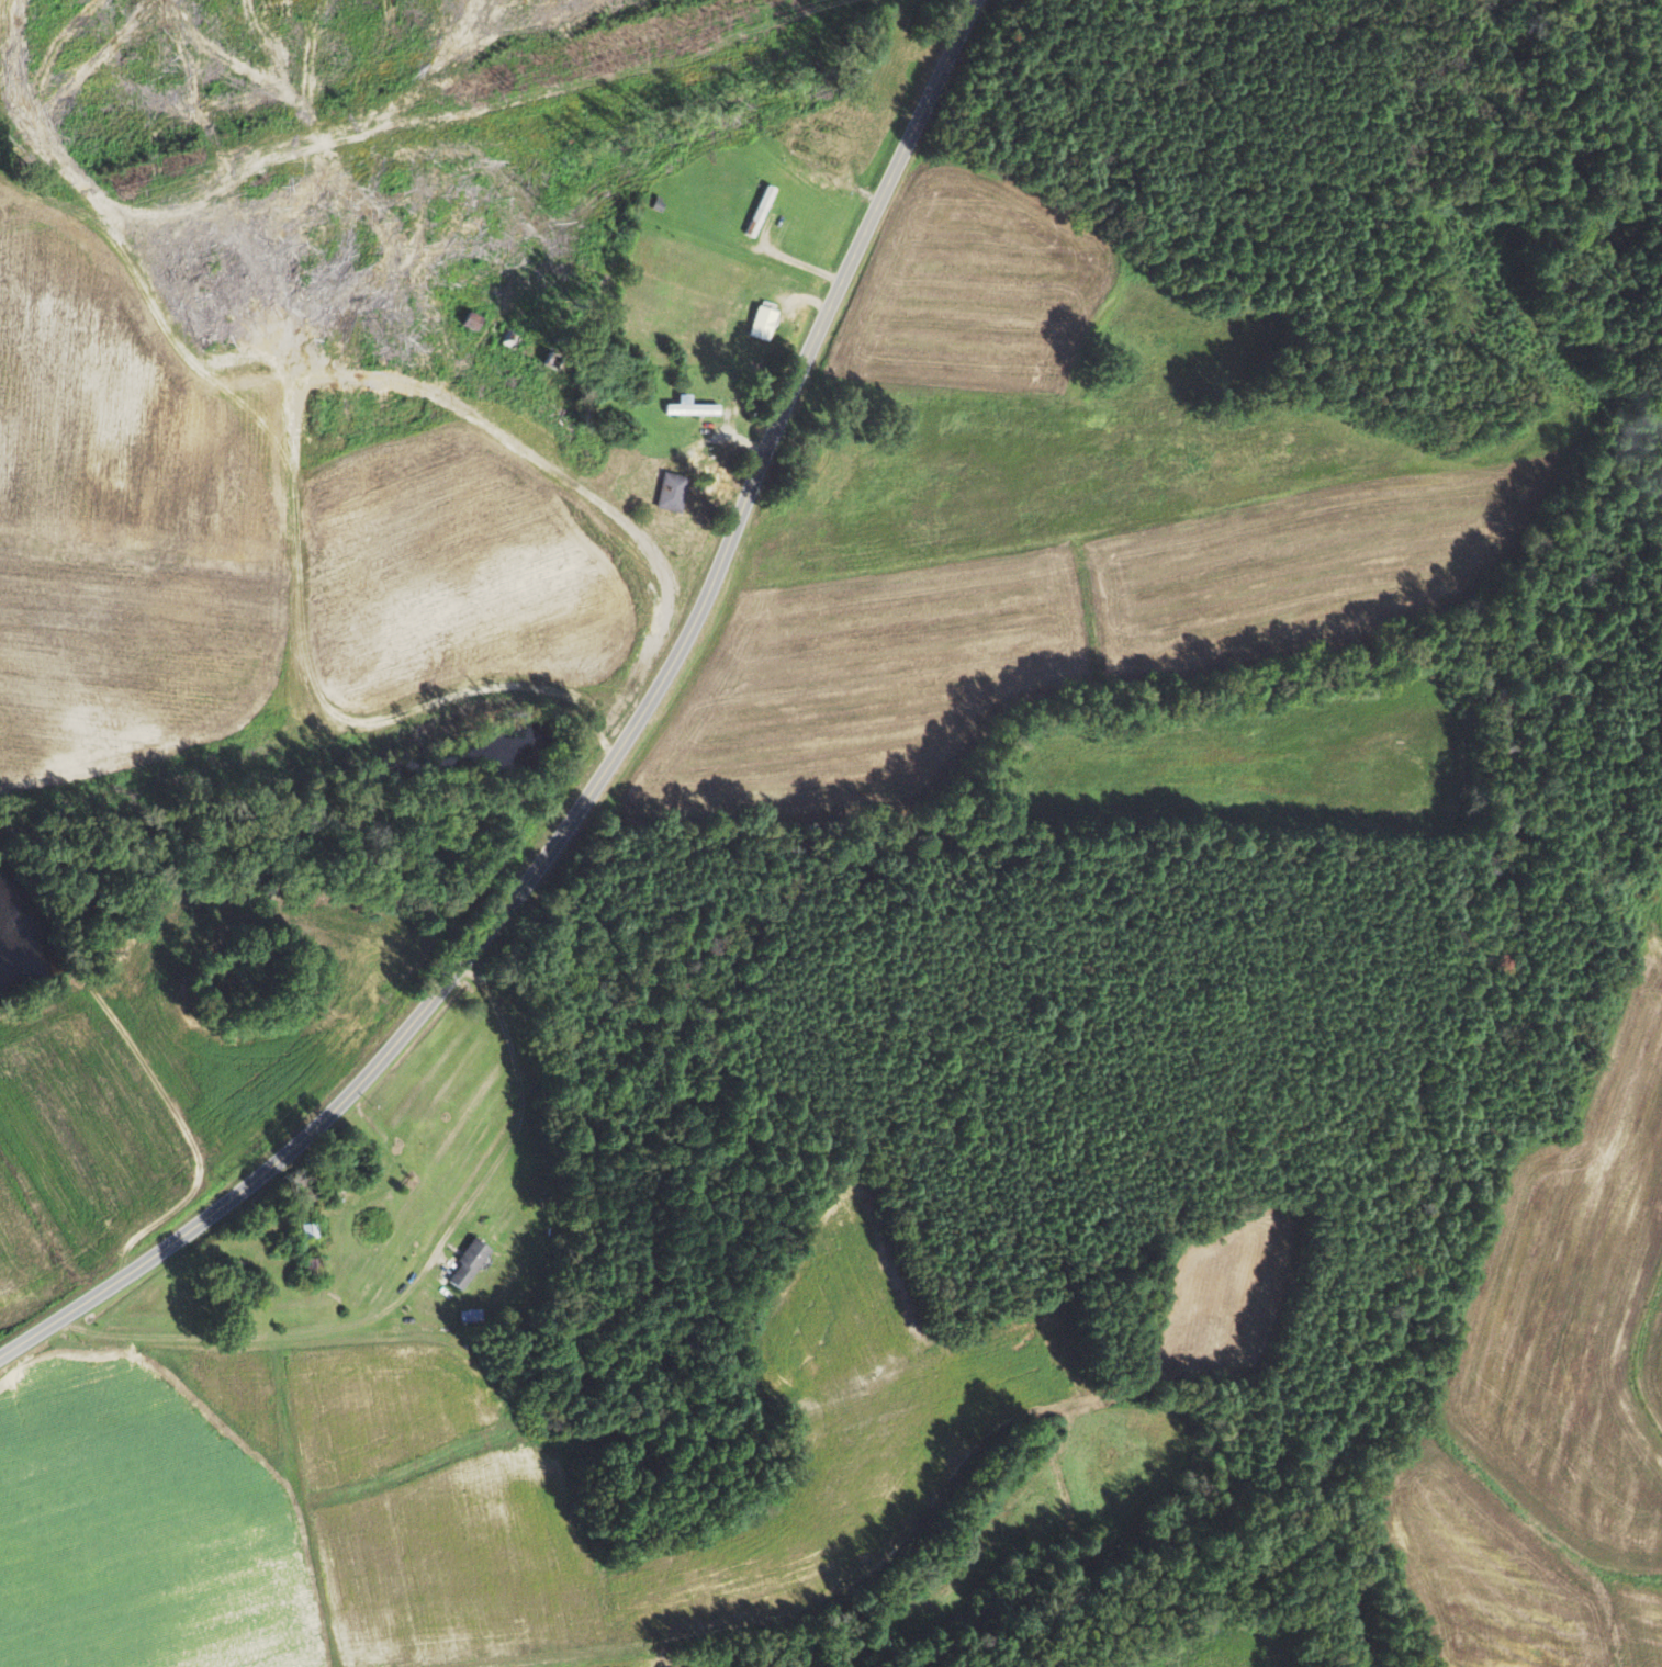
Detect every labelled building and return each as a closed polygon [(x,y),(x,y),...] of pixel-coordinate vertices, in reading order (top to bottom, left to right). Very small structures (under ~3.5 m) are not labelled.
[(779,187),(769,183),(747,234),(757,238),(779,187)] [(751,334),(770,341),(781,311),(761,304),(751,334)] [(693,403),(693,395),(682,395),(681,404),(669,403),(669,414),(722,415),(722,404),(693,403)] [(684,512),(689,475),(664,472),(658,508),(684,512)] [(303,1224),(305,1239),(322,1237),(320,1222),(303,1224)] [(493,1248),(475,1237),(459,1262),(462,1263),(450,1282),(465,1291),(493,1248)]
